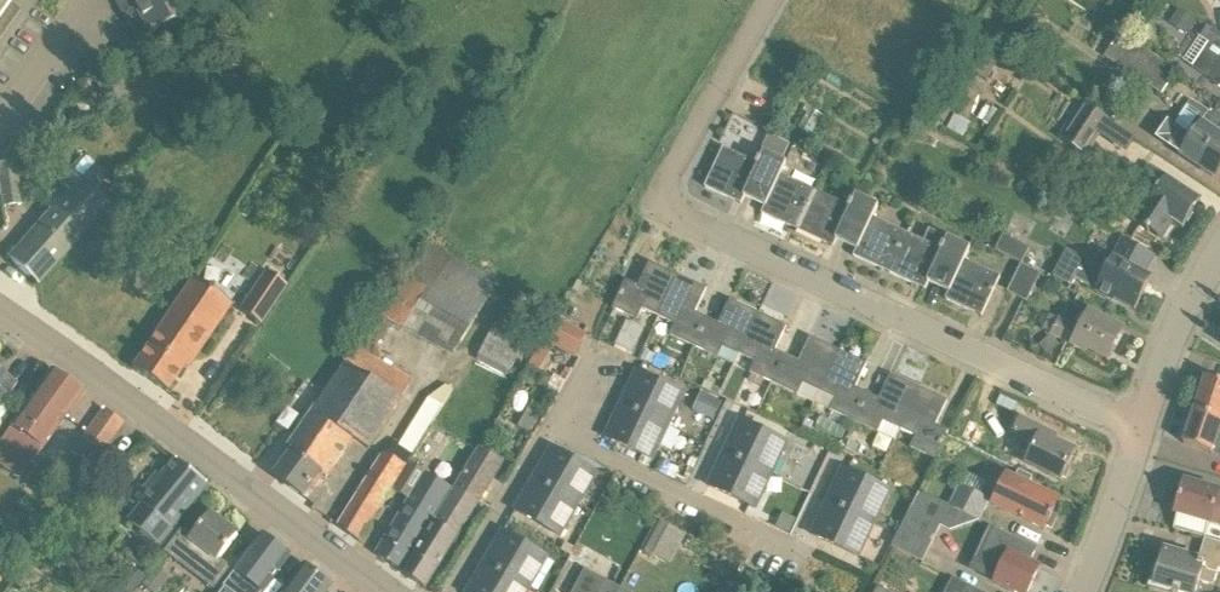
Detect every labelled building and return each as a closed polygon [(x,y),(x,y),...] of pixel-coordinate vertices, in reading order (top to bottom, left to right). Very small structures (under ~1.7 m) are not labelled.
[(21,11),(20,10),(18,12),(10,6),(14,0),(0,0),(0,40),(21,11)] [(129,22),(144,48),(156,41),(157,43),(176,33),(181,37),(196,29),(188,16),(197,11),(191,0),(123,0),(118,3),(129,22)] [(1187,34),(1196,19),(1180,8),(1170,23),(1187,34)] [(1208,27),(1202,37),(1213,45),(1209,50),(1206,48),(1193,67),(1207,77),(1219,85),(1219,34),(1208,27)] [(1105,57),(1163,95),(1178,72),(1120,34),(1105,57)] [(1206,110),(1192,101),(1175,126),(1169,122),(1158,137),(1196,164),(1216,178),(1219,172),(1219,133),(1219,120),(1206,110)] [(1084,104),(1060,140),(1085,156),(1109,122),(1110,120),(1084,104)] [(769,134),(763,148),(784,158),(790,144),(769,134)] [(736,201),(755,162),(724,148),(706,187),(736,201)] [(782,174),(784,169),(787,163),(765,152),(762,159),(760,158),(757,163),(755,162),(736,201),(742,204),(749,190),(769,199),(762,213),(767,215),(786,176),(782,174)] [(0,163),(0,181),(4,208),(23,205),(15,161),(0,163)] [(1202,199),(1181,186),(1168,177),(1166,179),(1148,165),(1132,187),(1146,197),(1138,209),(1131,204),(1124,213),(1158,238),(1172,219),(1183,227),(1202,199)] [(37,284),(53,266),(110,204),(69,167),(56,182),(58,184),(70,194),(55,210),(10,259),(37,284)] [(798,230),(816,190),(786,176),(767,215),(798,230)] [(869,200),(875,186),(864,181),(858,195),(869,200)] [(829,244),(847,205),(816,190),(798,230),(829,244)] [(851,207),(847,205),(829,244),(834,247),(841,233),(861,242),(854,256),(860,258),(877,220),(873,218),(879,206),(856,195),(851,207)] [(890,273),(908,234),(877,220),(860,258),(890,273)] [(403,330),(453,356),(496,280),(447,252),(452,244),(432,232),(426,241),(425,240),(381,314),(403,329),(403,330)] [(926,289),(932,276),(943,251),(924,242),(908,234),(890,273),(921,287),(926,289)] [(1022,263),(1029,248),(1004,235),(996,250),(1022,263)] [(949,239),(943,251),(932,276),(952,285),(965,261),(967,258),(970,249),(949,239)] [(1144,275),(1153,257),(1154,256),(1123,239),(1105,272),(1067,251),(1053,276),(1072,286),(1075,280),(1113,301),(1115,298),(1135,309),(1151,279),(1144,275)] [(983,257),(988,246),(977,241),(972,252),(983,257)] [(983,316),(1000,277),(965,261),(952,285),(946,299),(952,302),(983,316)] [(642,308),(660,316),(663,310),(679,276),(651,262),(639,286),(627,281),(614,308),(637,319),(638,315),(642,308)] [(1029,267),(1022,263),(1008,292),(1027,301),(1041,273),(1029,267)] [(280,280),(271,274),(266,270),(239,310),(261,326),(289,285),(280,280)] [(671,333),(695,345),(708,318),(696,313),(707,289),(679,276),(663,310),(660,316),(676,324),(671,333)] [(167,391),(184,367),(189,370),(233,305),(193,279),(133,369),(167,391)] [(511,299),(477,360),(509,377),(542,317),(511,299)] [(740,353),(743,348),(759,313),(731,300),(719,324),(708,318),(695,345),(718,355),(722,345),(740,353)] [(1124,330),(1103,319),(1090,312),(1081,329),(1059,317),(1050,333),(1087,353),(1088,349),(1109,360),(1124,330)] [(751,372),(775,383),(788,356),(777,350),(788,326),(759,313),(743,348),(740,353),(756,361),(751,372)] [(586,337),(554,321),(544,341),(576,357),(586,337)] [(640,342),(627,336),(622,334),(615,348),(633,356),(640,342)] [(1061,347),(1052,336),(1040,346),(1049,356),(1061,347)] [(820,391),(824,384),(839,350),(811,337),(800,361),(788,356),(775,383),(799,394),(804,384),(820,391)] [(403,398),(413,380),(357,348),(345,366),(344,366),(286,450),(292,454),(276,476),(304,497),(319,474),(324,477),(351,437),(370,450),(405,399),(403,398)] [(653,364),(658,355),(646,349),(642,358),(653,364)] [(831,408),(856,420),(868,393),(857,388),(868,364),(839,350),(824,384),(820,391),(836,399),(831,408)] [(83,393),(52,370),(10,428),(11,428),(0,443),(0,466),(20,480),(83,393)] [(18,384),(0,371),(0,408),(18,384)] [(622,404),(669,426),(684,393),(638,371),(622,404)] [(901,428),(903,423),(920,388),(891,375),(880,398),(868,393),(856,420),(879,431),(884,420),(901,428)] [(1219,419),(1219,382),(1207,377),(1196,410),(1219,419)] [(757,409),(763,392),(746,385),(739,401),(757,409)] [(713,386),(711,392),(719,395),(722,390),(713,386)] [(920,388),(903,423),(901,428),(916,435),(911,447),(936,459),(949,431),(937,425),(948,401),(920,388)] [(714,420),(723,402),(702,392),(694,410),(714,420)] [(410,462),(444,406),(430,398),(402,443),(396,440),(387,455),(339,528),(360,542),(393,491),(410,462)] [(653,459),(669,426),(622,404),(606,437),(653,459)] [(58,481),(73,494),(124,423),(103,408),(71,452),(76,456),(58,481)] [(1196,410),(1185,443),(1219,455),(1219,419),(1196,410)] [(1026,463),(1040,469),(1062,480),(1063,477),(1066,478),(1071,468),(1068,467),(1076,451),(1056,441),(1058,436),(1020,417),(1012,434),(1035,446),(1026,463)] [(726,452),(772,474),(788,440),(741,418),(726,452)] [(802,429),(809,432),(813,424),(806,421),(802,429)] [(856,455),(856,454),(860,446),(849,441),(846,450),(845,451),(856,455)] [(579,504),(598,473),(553,447),(535,478),(579,504)] [(503,462),(482,449),(480,448),(455,489),(442,511),(440,510),(404,570),(406,571),(404,573),(426,588),(479,503),(477,503),(503,462)] [(772,474),(726,452),(710,486),(756,508),(772,474)] [(174,528),(209,483),(178,459),(130,521),(162,547),(177,529),(174,528)] [(404,570),(440,510),(442,511),(455,489),(428,473),(410,462),(393,491),(410,502),(378,555),(402,570),(403,569),(404,570)] [(890,490),(844,468),(828,501),(875,523),(890,490)] [(1060,501),(1038,490),(1029,486),(1033,479),(1019,472),(1016,478),(1007,474),(1004,479),(1002,480),(1000,482),(998,483),(997,485),(995,487),(995,489),(994,492),(994,494),(994,497),(995,499),(992,504),(1046,530),(1060,501)] [(561,536),(579,504),(535,478),(516,510),(561,536)] [(1208,488),(1185,481),(1176,513),(1178,513),(1174,528),(1204,537),(1208,526),(1211,527),(1212,524),(1219,527),(1219,491),(1208,488)] [(949,506),(981,521),(991,501),(960,485),(949,506)] [(922,562),(941,526),(950,509),(920,494),(892,546),(922,562)] [(813,534),(836,545),(859,556),(875,523),(828,501),(813,534)] [(790,533),(797,518),(783,512),(776,527),(790,533)] [(219,559),(239,534),(212,514),(193,539),(183,532),(168,551),(214,588),(230,568),(219,559)] [(661,548),(673,527),(663,522),(662,521),(645,552),(646,552),(656,558),(661,548)] [(1004,587),(1015,591),(1028,591),(1040,567),(1031,563),(1037,549),(993,527),(982,549),(978,558),(998,567),(994,575),(998,577),(995,582),(1004,587)] [(550,558),(525,543),(504,531),(486,562),(532,589),(550,558)] [(292,556),(264,534),(220,591),(265,591),(292,556)] [(1205,539),(1199,560),(1165,550),(1155,584),(1182,591),(1198,591),(1200,583),(1214,587),(1218,574),(1219,574),(1219,544),(1205,539)] [(532,589),(486,562),(468,591),(530,591),(532,589)] [(333,586),(305,565),(285,591),(328,591),(333,586)] [(134,566),(118,584),(127,591),(135,591),(147,577),(134,566)] [(143,585),(153,591),(159,591),(170,578),(157,568),(143,585)] [(622,589),(586,569),(574,591),(621,591),(622,589)] [(954,577),(946,591),(983,591),(954,577)] [(99,591),(125,591),(108,578),(98,591),(99,591)]
